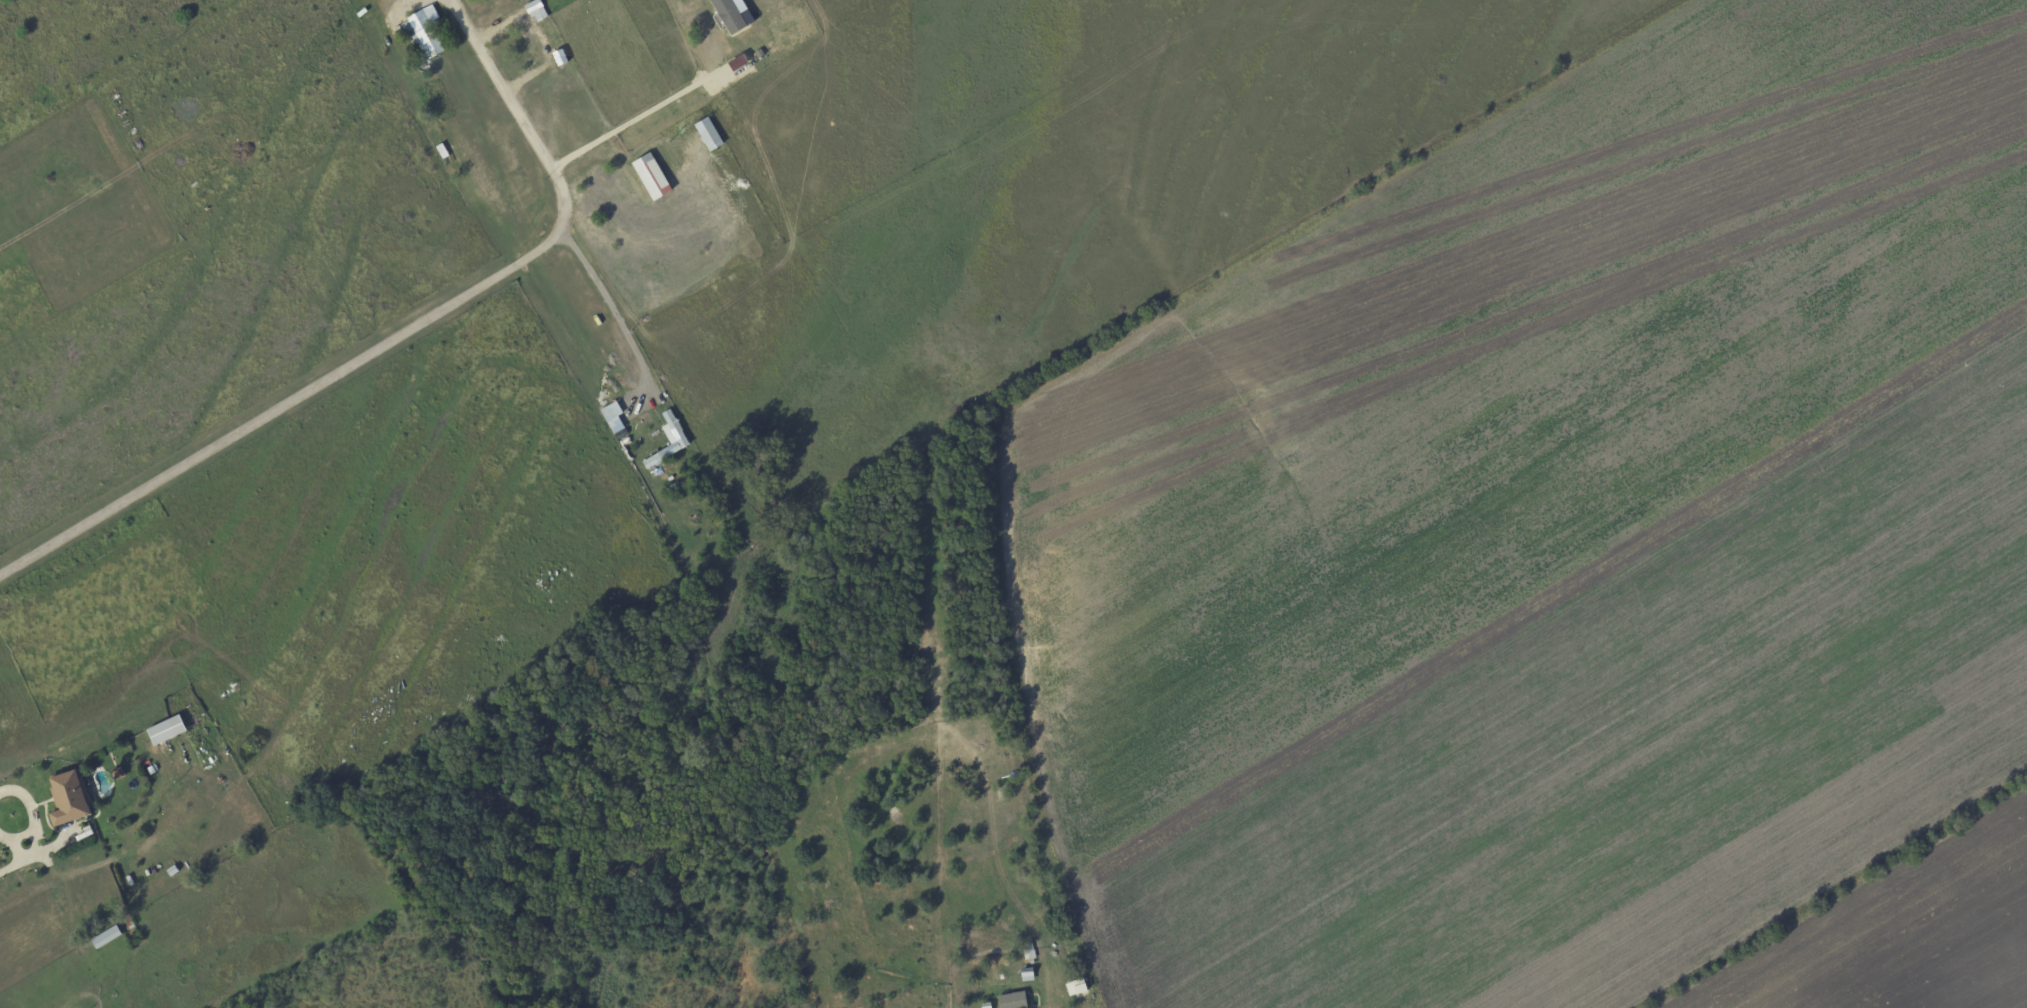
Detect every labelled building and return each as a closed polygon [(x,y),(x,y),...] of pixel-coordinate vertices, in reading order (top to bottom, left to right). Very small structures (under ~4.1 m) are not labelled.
[(541,0),(537,0),(526,5),(536,24),(549,16),(541,0)] [(730,36),(747,29),(735,0),(714,0),(730,36)] [(445,52),(425,11),(401,23),(409,38),(412,37),(418,49),(424,46),(431,59),(445,52)] [(696,124),(709,153),(724,146),(711,117),(696,124)] [(443,160),(450,156),(442,144),(437,148),(441,154),(439,154),(443,160)] [(633,164),(654,203),(674,192),(652,153),(633,164)] [(623,414),(618,402),(602,408),(612,435),(626,429),(620,415),(623,414)] [(678,441),(644,461),(648,469),(692,444),(672,409),(663,414),(678,441)] [(189,732),(182,715),(148,729),(156,747),(189,732)] [(53,778),(56,788),(52,789),(58,811),(52,813),(56,827),(93,816),(80,770),(53,778)] [(91,938),(96,949),(123,937),(119,926),(91,938)] [(1022,969),(1023,982),(1035,981),(1035,968),(1022,969)] [(1071,997),(1090,992),(1086,978),(1067,984),(1071,997)] [(1027,992),(1000,996),(1002,1007),(1029,1007),(1027,992)]
